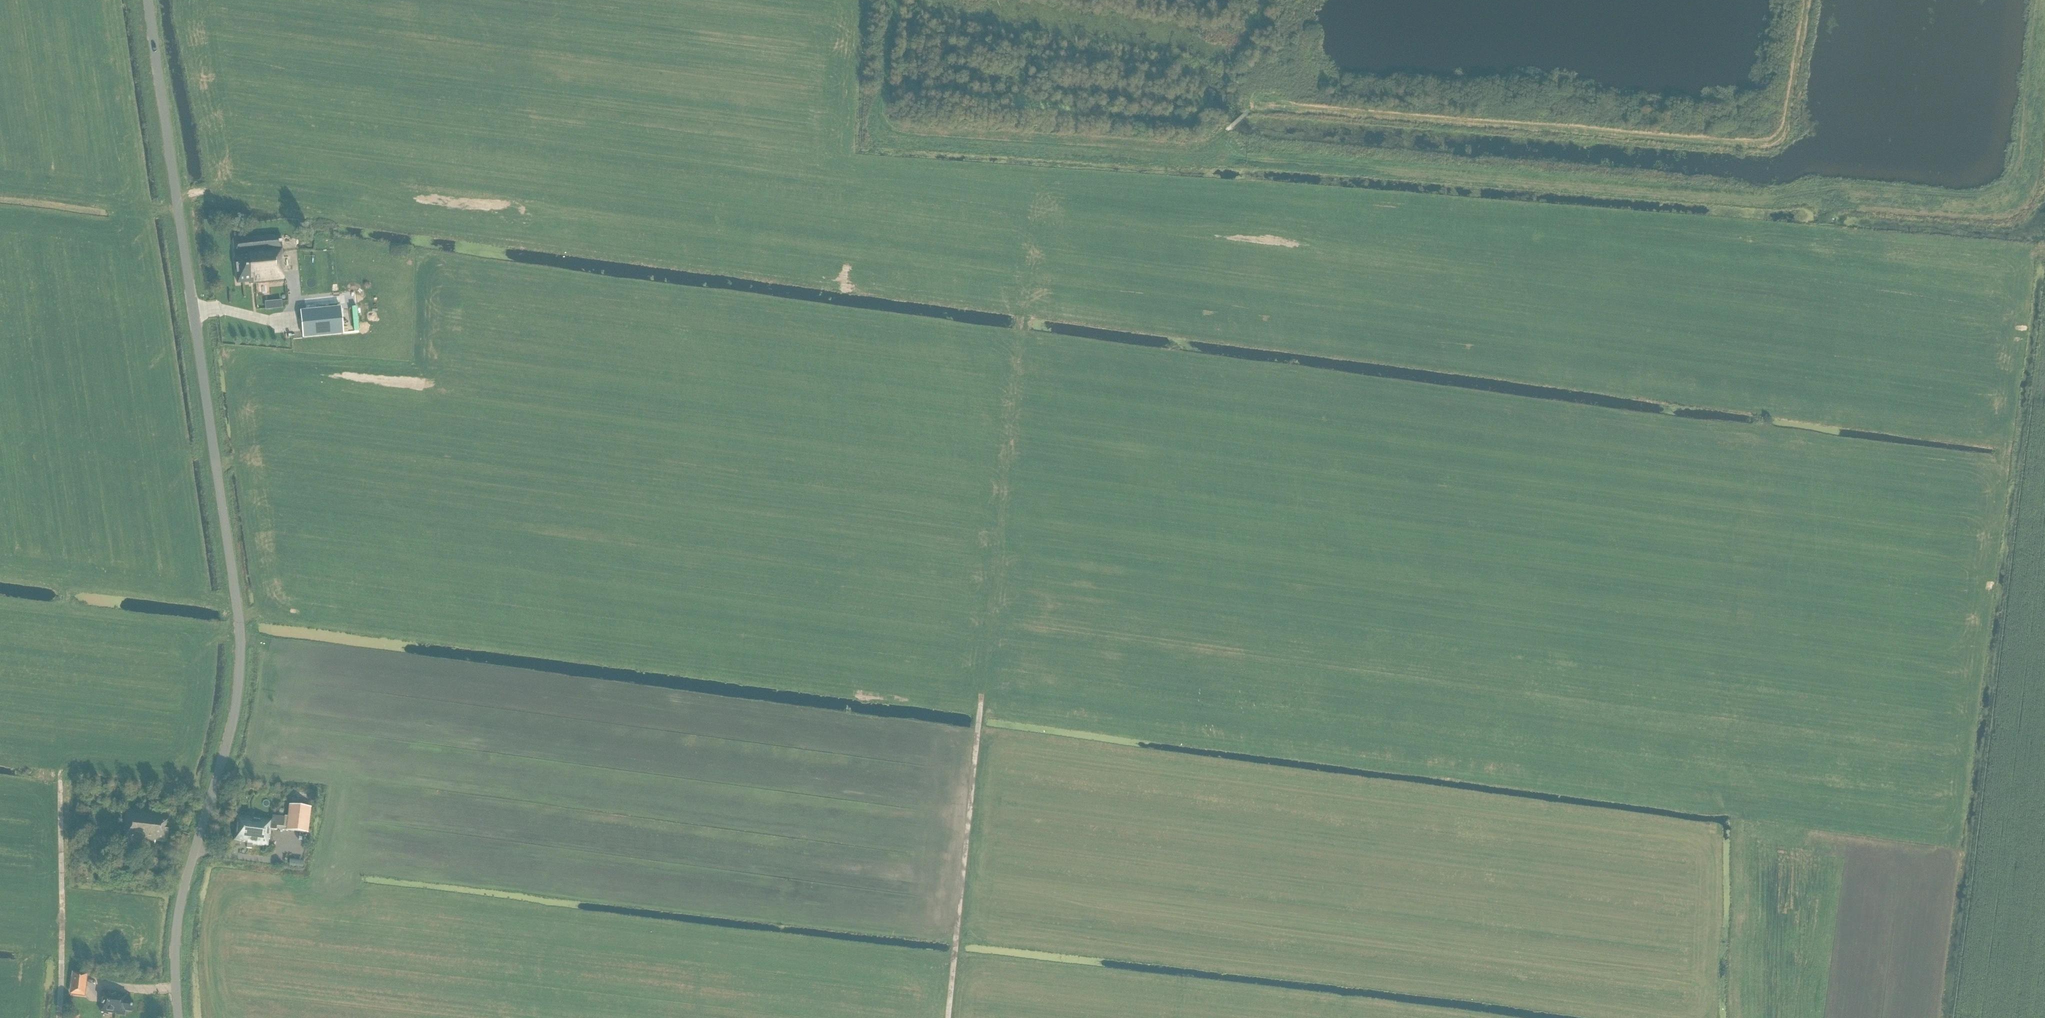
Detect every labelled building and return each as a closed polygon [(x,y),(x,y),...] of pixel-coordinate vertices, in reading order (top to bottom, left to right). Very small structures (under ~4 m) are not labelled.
[(283,272),(284,271),(280,235),(233,240),(237,283),(250,282),(251,293),(259,293),(258,284),(284,281),(283,272)] [(265,301),(265,309),(283,308),(282,300),(265,301)] [(341,307),(301,311),(303,337),(343,333),(341,307)] [(289,806),(286,831),(308,833),(311,808),(289,806)] [(167,842),(170,814),(126,809),(123,831),(125,831),(123,840),(154,844),(155,841),(167,842)] [(272,815),(272,820),(237,815),(234,840),(247,842),(246,846),(251,847),(251,845),(267,847),(268,839),(269,839),(271,829),(276,830),(276,826),(283,827),(285,817),(283,817),(284,809),(279,809),(278,816),(272,815)] [(72,973),(71,988),(70,995),(84,997),(86,975),(72,973)] [(131,1011),(132,1001),(125,1000),(126,994),(117,993),(102,991),(101,998),(100,1011),(116,1013),(116,1014),(124,1015),(125,1011),(131,1011)]
